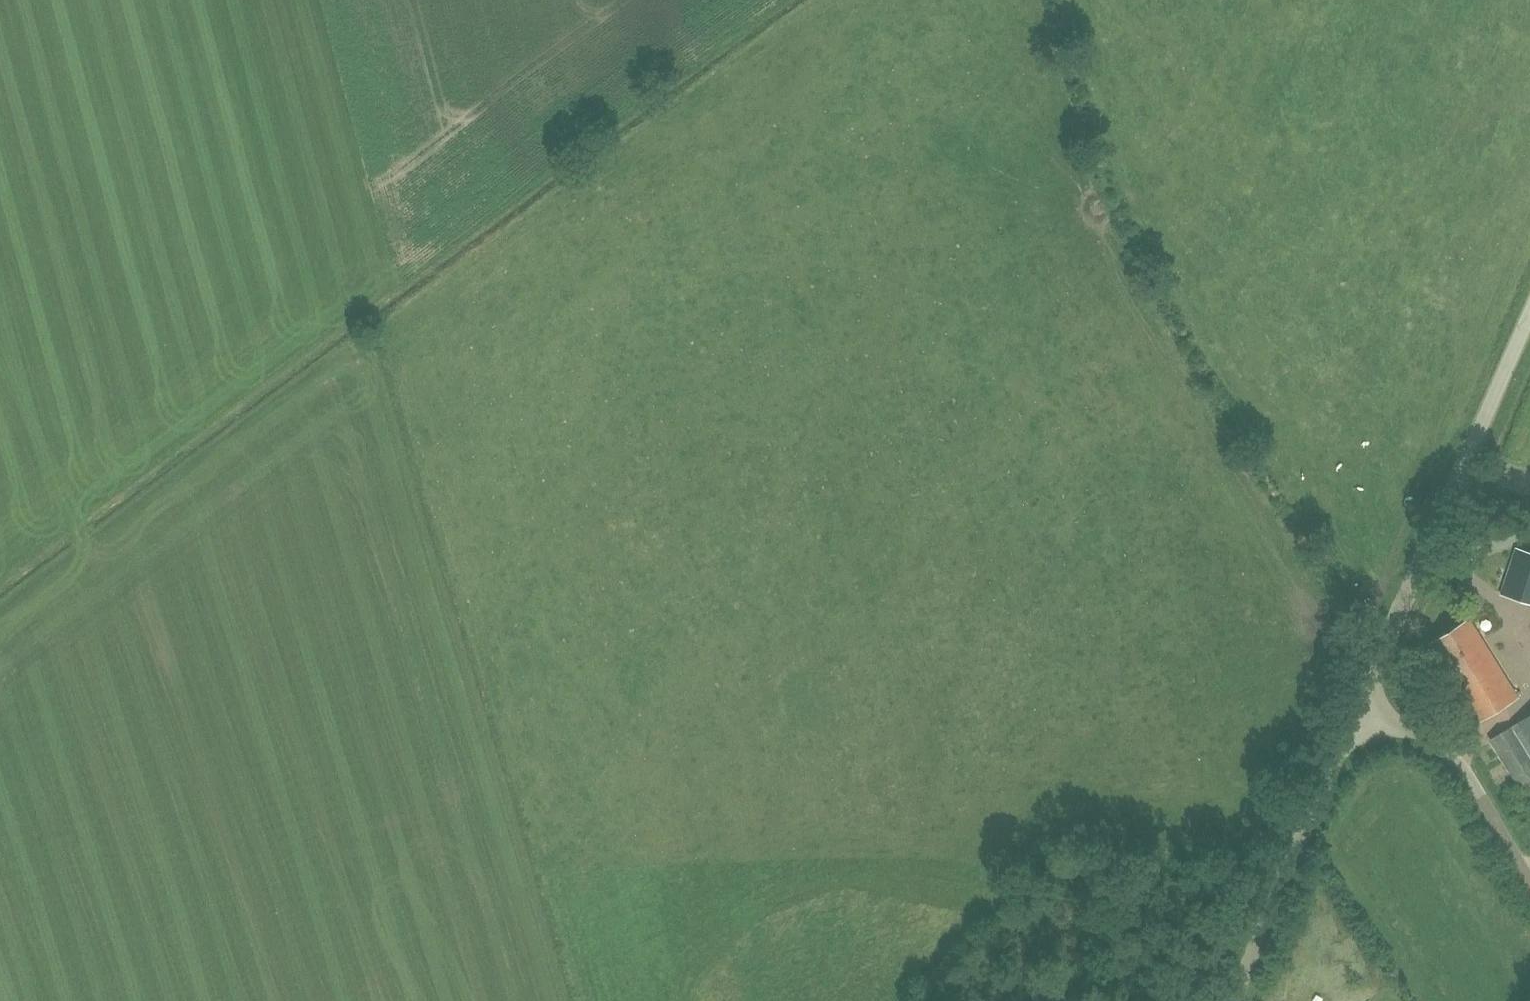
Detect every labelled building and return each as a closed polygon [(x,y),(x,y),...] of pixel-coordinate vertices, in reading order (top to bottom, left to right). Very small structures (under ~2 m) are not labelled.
[(1515,551),(1500,595),(1529,605),(1529,556),(1515,551)] [(1476,724),(1517,699),(1470,621),(1429,646),(1476,724)] [(1491,742),(1526,799),(1529,796),(1529,717),(1491,742)]
